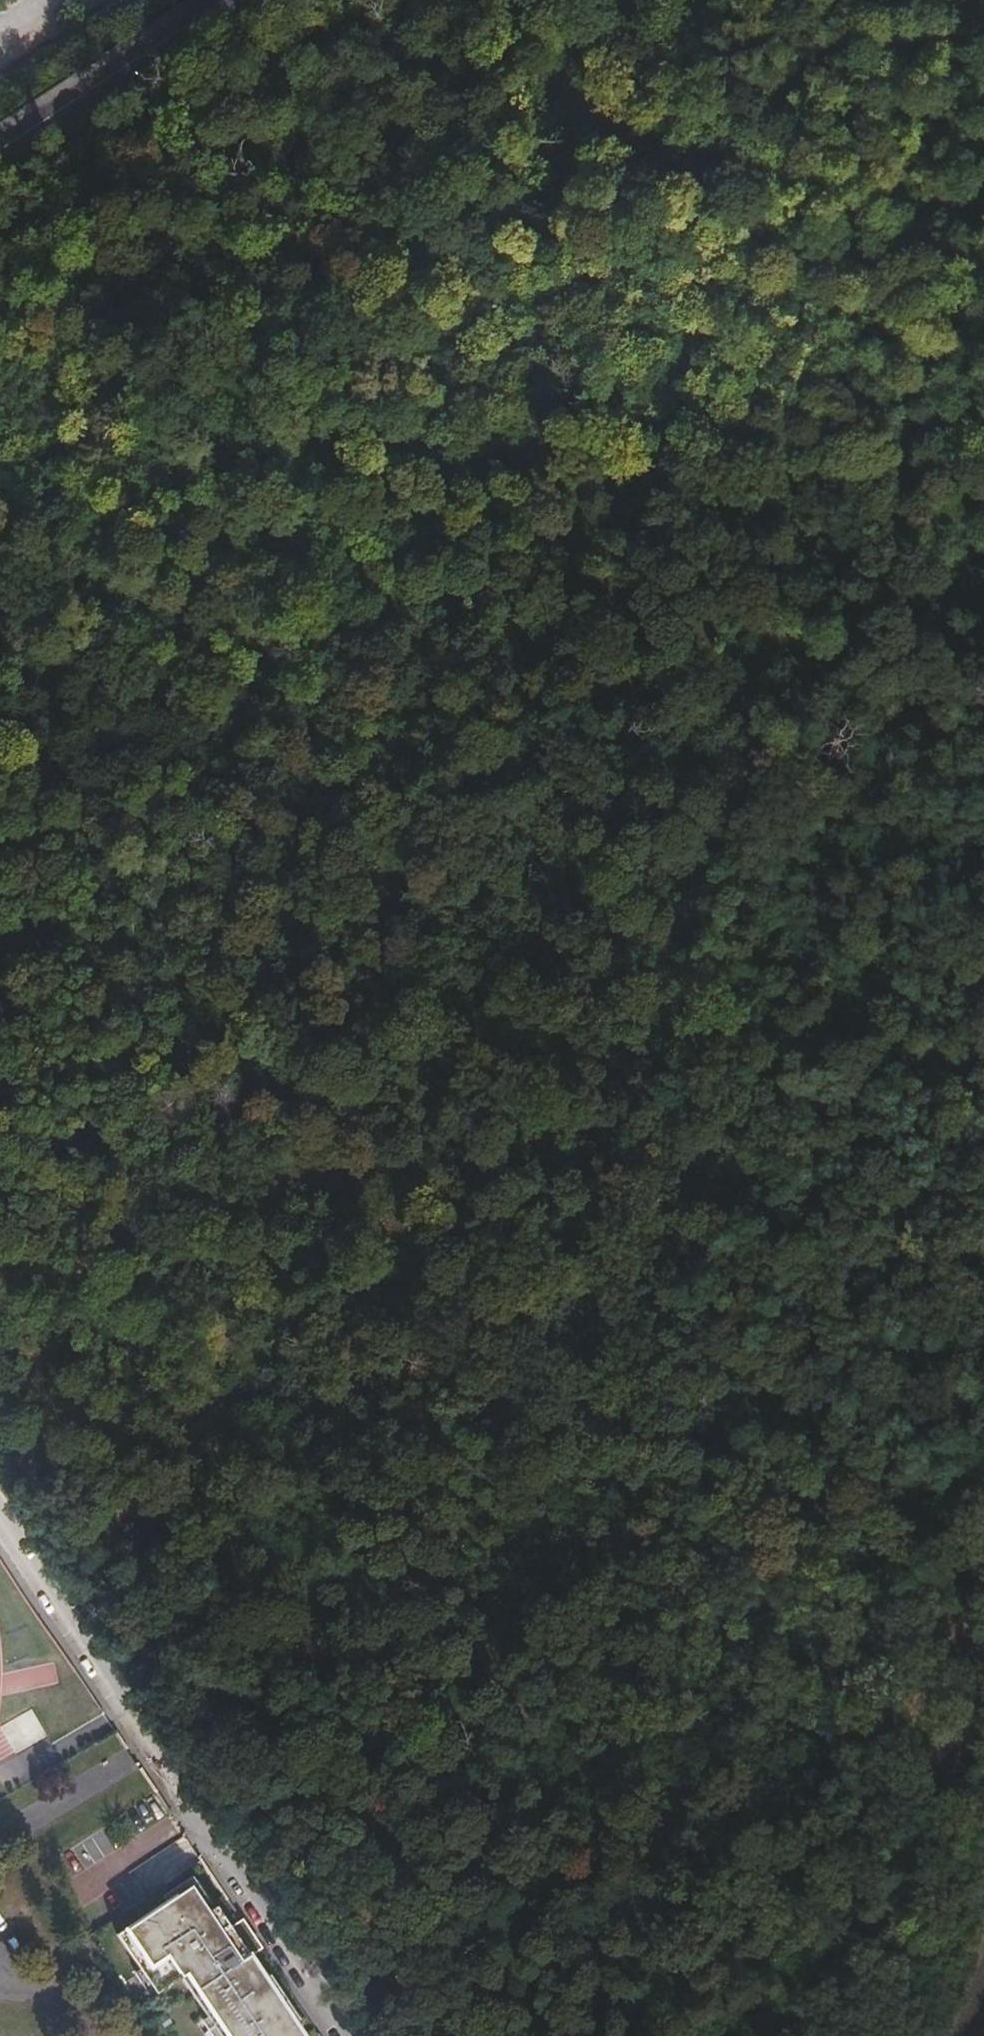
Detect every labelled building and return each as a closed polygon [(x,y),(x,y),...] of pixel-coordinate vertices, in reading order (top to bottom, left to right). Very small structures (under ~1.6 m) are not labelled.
[(247,1954),(243,1947),(226,1921),(211,1899),(203,1904),(191,1887),(186,1878),(111,1926),(150,1985),(181,1966),(191,1982),(186,1985),(219,2035),(302,2035),(247,1954)] [(254,1939),(237,1914),(226,1921),(243,1947),(254,1939)]
